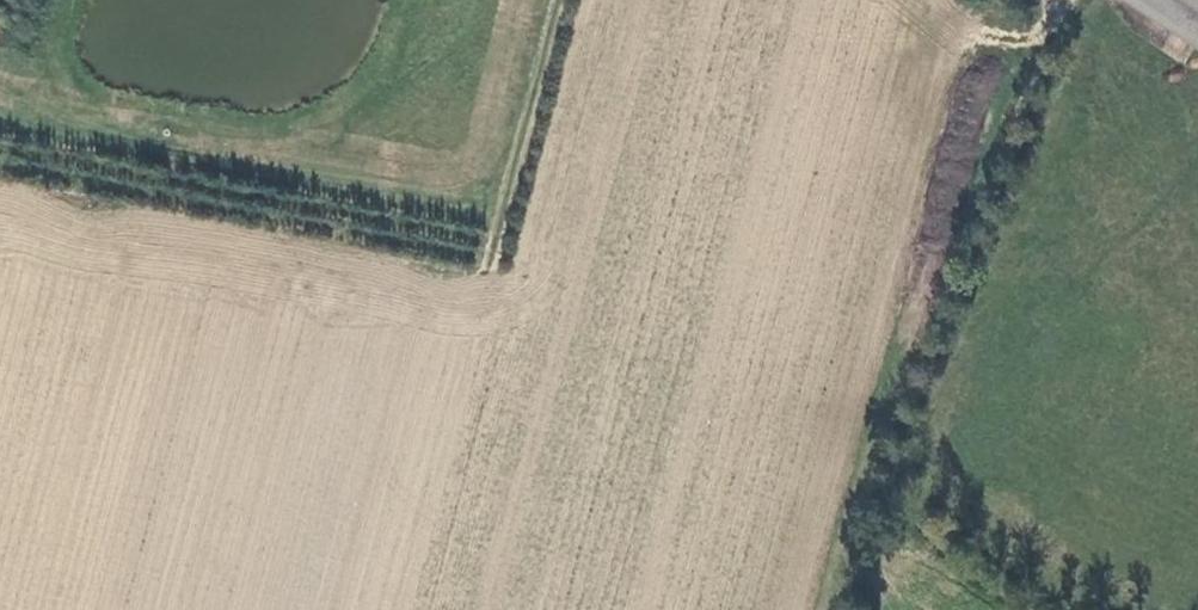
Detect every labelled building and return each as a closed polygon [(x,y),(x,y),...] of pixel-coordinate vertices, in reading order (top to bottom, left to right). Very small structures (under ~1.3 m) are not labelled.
[(1197,47),(1197,0),(1126,0),(1197,47)]
